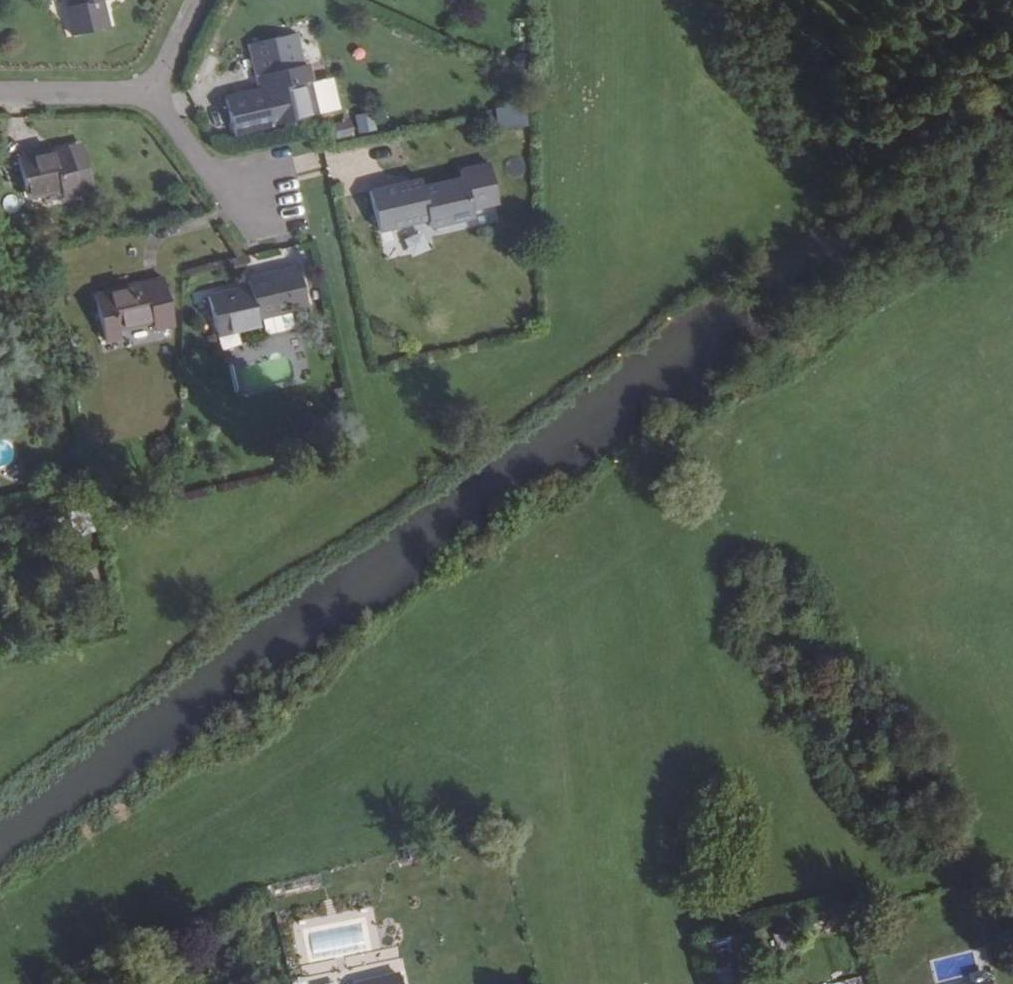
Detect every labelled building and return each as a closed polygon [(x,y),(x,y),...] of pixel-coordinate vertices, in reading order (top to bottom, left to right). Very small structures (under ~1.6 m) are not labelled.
[(69,6),(63,8),(71,37),(106,28),(99,1),(102,0),(67,0),(69,6)] [(250,45),(258,76),(260,76),(264,90),(226,100),(233,134),(309,117),(301,84),(309,82),(304,59),(298,60),(293,35),(250,45)] [(527,106),(496,108),(498,128),(528,126),(527,106)] [(352,136),(349,121),(330,125),(333,141),(352,136)] [(86,166),(81,144),(66,147),(71,169),(86,166)] [(71,169),(66,147),(16,159),(25,198),(57,191),(58,197),(91,190),(86,166),(71,169)] [(423,188),(421,181),(370,192),(378,229),(426,218),(428,226),(472,216),(463,179),(423,188)] [(305,305),(296,267),(247,279),(248,286),(207,297),(216,335),(260,324),(258,316),(305,305)] [(173,323),(161,278),(92,295),(103,341),(121,336),(120,330),(151,322),(153,329),(173,323)] [(396,974),(354,983),(399,983),(396,974)]
